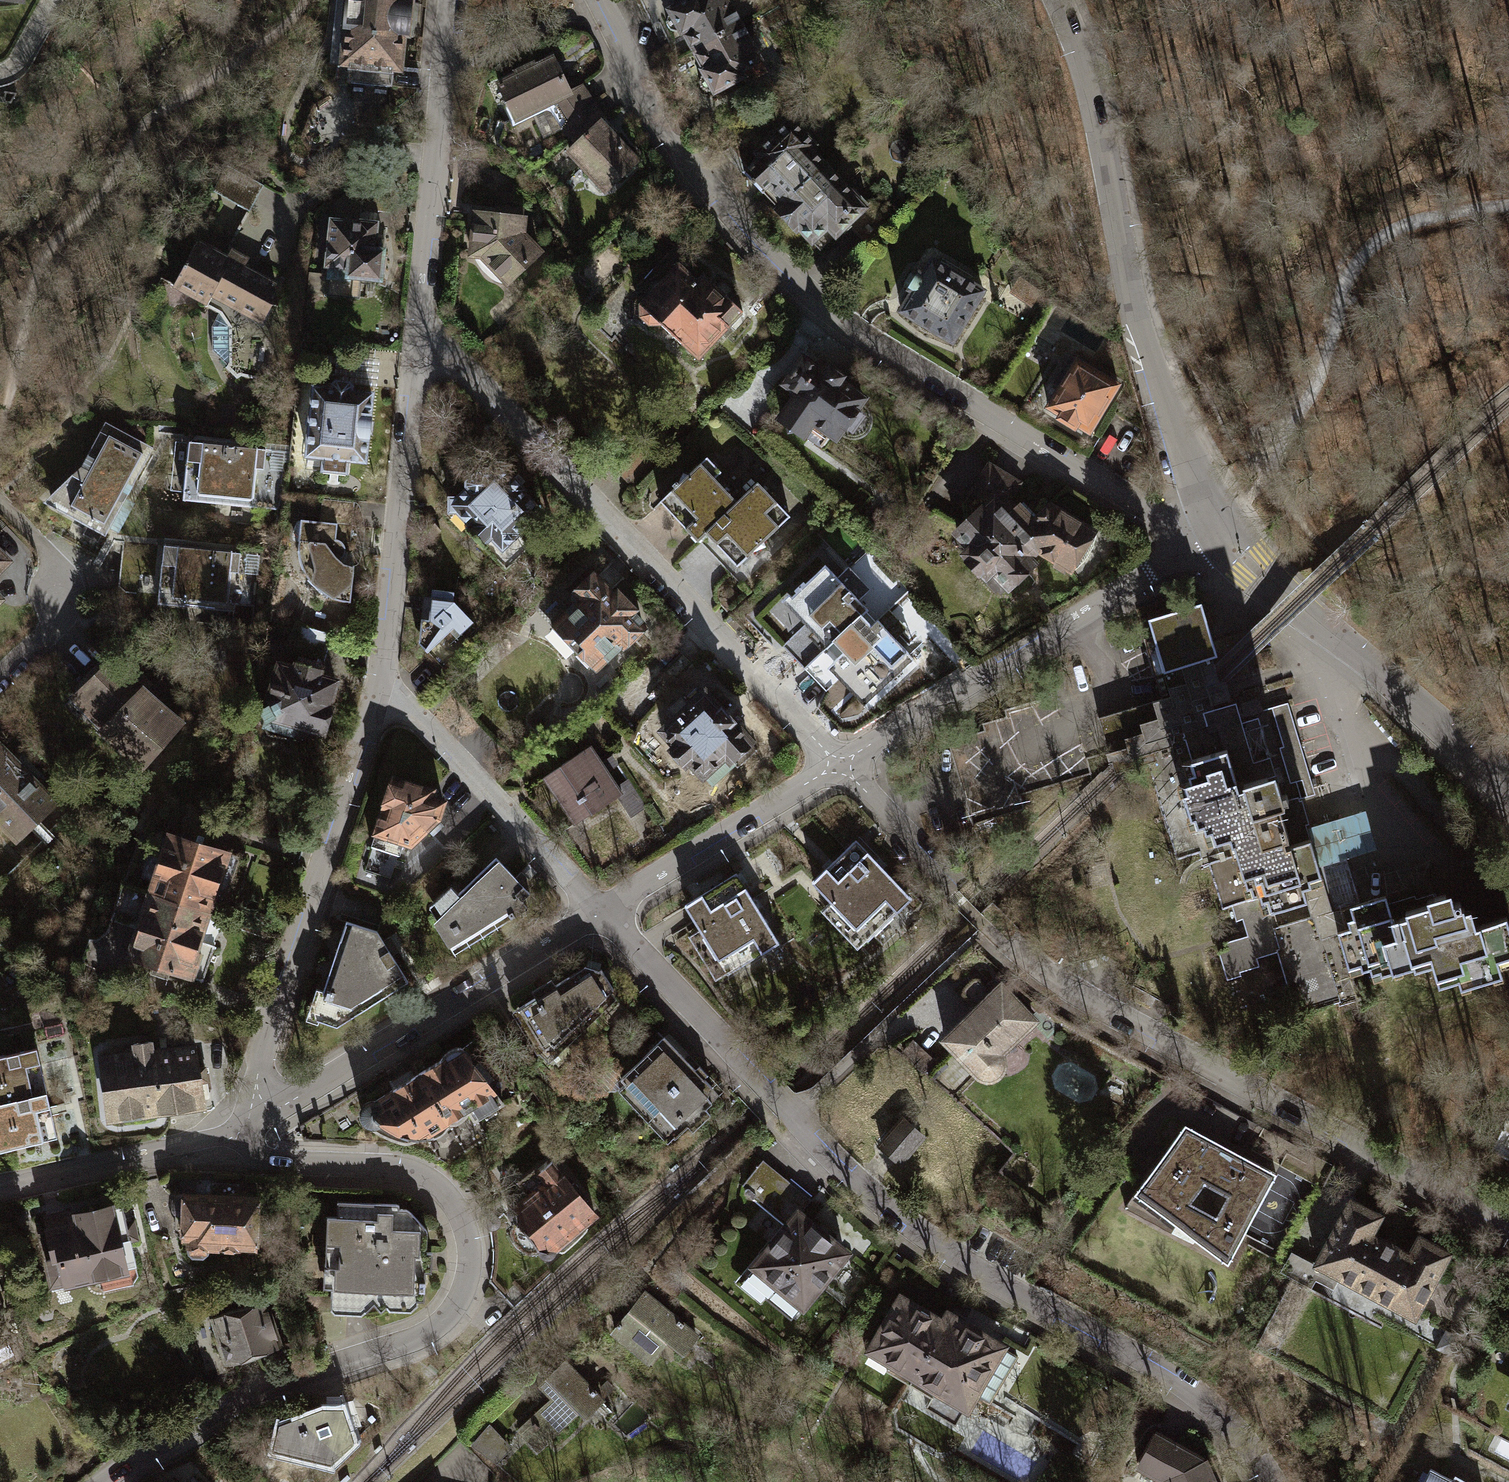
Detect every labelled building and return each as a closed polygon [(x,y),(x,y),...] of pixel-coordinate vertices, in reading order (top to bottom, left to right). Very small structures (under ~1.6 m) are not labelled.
[(330,64),(350,66),(348,83),(391,87),(393,70),(400,70),(403,37),(409,38),(412,3),(407,2),(407,0),(337,0),(330,64)] [(667,16),(666,22),(670,30),(675,32),(682,28),(693,51),(740,25),(727,0),(703,0),(700,2),(699,0),(689,0),(669,11),(670,15),(667,16)] [(740,25),(693,51),(705,73),(701,75),(699,82),(704,90),(709,90),(711,89),(713,93),(748,74),(750,79),(765,71),(740,25)] [(554,59),(498,85),(515,121),(557,100),(571,94),(554,59)] [(557,100),(568,125),(591,104),(583,87),(571,94),(557,100)] [(604,118),(591,104),(568,125),(563,131),(576,144),(604,118)] [(618,132),(604,118),(576,144),(568,152),(605,191),(636,162),(612,138),(618,132)] [(760,156),(743,172),(762,192),(769,185),(785,201),(823,165),(808,149),(812,145),(790,122),(758,153),(760,156)] [(823,165),(785,201),(777,209),(796,228),(798,226),(811,240),(827,225),(834,233),(866,203),(853,189),(849,193),(823,165)] [(255,182),(226,167),(215,192),(241,205),(255,182)] [(376,212),(388,213),(390,196),(360,193),(357,222),(375,224),(376,212)] [(492,214),(474,214),(472,254),(481,255),(507,282),(538,253),(521,233),(522,207),(493,206),(492,214)] [(357,222),(330,220),(326,265),(329,265),(327,295),(359,298),(360,277),(380,279),(380,273),(384,273),(386,257),(381,256),(383,239),(374,238),(375,224),(357,222)] [(202,246),(195,242),(171,285),(206,304),(211,294),(262,321),(271,304),(273,284),(273,281),(271,279),(266,277),(262,277),(242,266),(242,259),(232,253),(228,260),(217,254),(219,250),(204,242),(202,246)] [(983,290),(931,259),(921,275),(918,273),(908,290),(911,293),(900,311),(917,321),(919,329),(927,333),(934,331),(952,342),(983,290)] [(695,280),(677,263),(661,280),(655,280),(648,287),(648,293),(639,303),(639,316),(648,325),(660,324),(698,359),(742,312),(726,296),(732,290),(720,280),(714,286),(701,274),(695,280)] [(228,326),(218,314),(212,325),(211,350),(226,364),(228,326)] [(1118,384),(1070,355),(1053,384),(1058,387),(1047,406),(1090,431),(1118,384)] [(815,368),(802,359),(786,383),(792,388),(788,394),(795,398),(781,417),(822,446),(831,433),(835,436),(862,398),(839,382),(843,376),(820,360),(815,368)] [(332,388),(313,387),(307,454),(323,456),(321,470),(347,473),(348,459),(364,461),(370,392),(350,390),(351,385),(348,383),(336,382),(332,384),(332,388)] [(152,447),(114,426),(90,470),(93,472),(85,486),(78,482),(52,508),(104,536),(152,447)] [(284,452),(187,442),(181,498),(208,501),(209,495),(279,502),(284,452)] [(705,532),(736,503),(712,479),(720,472),(704,456),(658,501),(697,540),(705,532)] [(540,509),(493,461),(480,474),(477,471),(465,482),(469,486),(442,512),(463,533),(468,528),(506,567),(528,545),(516,532),(540,509)] [(963,503),(977,513),(999,492),(1007,501),(1018,482),(988,464),(963,503)] [(788,515),(756,483),(736,503),(705,532),(737,564),(788,515)] [(977,513),(956,533),(970,548),(964,553),(979,569),(975,572),(994,592),(996,590),(998,592),(1030,561),(1028,559),(1038,549),(1017,526),(1027,516),(1017,505),(1014,508),(1007,501),(999,492),(977,513)] [(1094,532),(1050,504),(1033,521),(1027,516),(1017,526),(1038,549),(1053,559),(1053,564),(1061,569),(1067,568),(1070,570),(1094,532)] [(341,541),(350,540),(351,523),(319,520),(301,519),(298,538),(298,558),(308,579),(323,593),(337,599),(350,601),(352,565),(344,563),(340,559),(343,556),(345,551),(343,544),(341,541)] [(239,552),(163,545),(157,602),(183,605),(184,598),(254,605),(260,547),(240,546),(239,552)] [(837,576),(823,562),(790,595),(834,639),(859,614),(866,607),(850,591),(857,584),(843,570),(837,576)] [(608,595),(590,576),(567,598),(573,604),(547,629),(571,653),(573,652),(589,669),(617,643),(618,645),(638,626),(626,613),(629,610),(611,592),(608,595)] [(430,589),(429,619),(421,618),(419,642),(427,652),(453,627),(461,635),(474,622),(463,610),(453,607),(453,591),(430,589)] [(1143,620),(1158,671),(1159,673),(1208,659),(1213,657),(1205,630),(1197,604),(1143,620)] [(871,625),(859,614),(834,639),(844,649),(832,665),(867,705),(900,674),(916,657),(891,633),(896,626),(883,612),(871,625)] [(330,634),(298,625),(292,644),(323,654),(330,634)] [(89,678),(73,696),(104,725),(100,729),(140,767),(180,725),(151,697),(156,692),(115,653),(102,667),(99,663),(87,676),(89,678)] [(294,669),(279,665),(268,705),(260,710),(267,721),(265,729),(267,733),(289,739),(294,723),(323,731),(330,705),(328,704),(334,680),(317,675),(321,662),(297,656),(294,669)] [(1200,713),(1210,710),(1209,706),(1227,700),(1224,691),(1221,682),(1218,682),(1215,683),(1213,677),(1211,669),(1209,664),(1208,659),(1159,673),(1166,697),(1094,718),(1104,753),(1108,766),(1110,774),(1126,769),(1144,764),(1142,758),(1167,736),(1204,725),(1200,713)] [(985,728),(990,748),(955,758),(964,791),(958,793),(968,825),(1019,810),(1013,789),(1084,768),(1082,760),(1104,753),(1094,718),(1166,697),(1159,673),(1158,671),(1100,688),(1094,666),(1043,681),(1049,702),(1002,716),(1004,722),(985,728)] [(675,717),(661,731),(710,785),(734,763),(737,767),(757,749),(705,692),(690,706),(680,695),(666,708),(675,717)] [(1314,867),(1314,866),(1344,857),(1338,839),(1308,848),(1302,828),(1301,826),(1304,825),(1297,801),(1295,802),(1294,799),(1310,795),(1284,703),(1235,717),(1231,704),(1228,705),(1210,710),(1200,713),(1204,725),(1167,736),(1142,758),(1144,764),(1172,860),(1195,853),(1199,868),(1205,866),(1218,910),(1227,907),(1232,921),(1238,920),(1243,936),(1220,943),(1222,950),(1214,952),(1220,972),(1233,968),(1234,973),(1255,967),(1252,959),(1272,953),(1284,993),(1280,994),(1286,1016),(1342,1000),(1343,1003),(1355,1000),(1345,968),(1355,965),(1357,971),(1365,968),(1367,974),(1375,972),(1376,975),(1409,966),(1408,961),(1425,956),(1431,977),(1451,971),(1455,982),(1497,970),(1493,959),(1508,954),(1508,940),(1502,917),(1465,928),(1459,908),(1458,908),(1456,902),(1449,903),(1449,901),(1443,903),(1441,894),(1432,897),(1431,893),(1411,899),(1410,896),(1383,904),(1381,896),(1327,912),(1314,867)] [(620,792),(589,745),(542,776),(574,823),(620,792)] [(0,746),(0,824),(17,841),(56,801),(38,784),(44,778),(24,758),(18,764),(0,746)] [(431,790),(392,777),(370,846),(398,854),(402,841),(410,844),(425,828),(428,831),(438,821),(436,818),(442,801),(435,799),(436,795),(431,790)] [(1314,866),(1314,867),(1373,850),(1361,810),(1302,828),(1308,848),(1338,839),(1344,857),(1314,866)] [(154,881),(150,891),(207,909),(219,875),(231,879),(239,857),(212,848),(215,837),(194,830),(193,833),(191,840),(170,834),(163,856),(149,852),(140,877),(154,881)] [(855,842),(812,883),(868,940),(911,899),(855,842)] [(495,856),(439,909),(462,947),(527,908),(521,899),(528,893),(495,856)] [(737,876),(687,906),(701,928),(690,935),(718,980),(779,942),(737,876)] [(140,924),(150,891),(122,882),(111,915),(140,924)] [(207,909),(150,891),(140,924),(129,955),(203,980),(212,953),(194,947),(207,909)] [(377,932),(347,922),(324,992),(316,989),(306,1020),(318,1024),(319,1021),(337,1026),(409,981),(377,932)] [(536,997),(518,1007),(543,1047),(551,1041),(553,1045),(613,989),(601,969),(584,965),(555,984),(552,979),(532,991),(536,997)] [(971,1012),(944,1041),(979,1074),(984,1077),(990,1077),(995,1076),(998,1073),(1001,1069),(1002,1064),(1002,1059),(999,1053),(1033,1018),(991,978),(985,985),(978,979),(972,978),(963,988),(963,994),(971,1001),(969,1003),(969,1007),(969,1010),(971,1012)] [(691,1065),(662,1035),(619,1076),(653,1112),(676,1089),(671,1084),(691,1065)] [(518,1091),(477,1040),(461,1047),(455,1047),(448,1049),(443,1054),(440,1059),(372,1100),(368,1100),(364,1103),(361,1108),(361,1115),(365,1121),(369,1124),(377,1127),(389,1130),(393,1134),(397,1137),(402,1139),(407,1139),(411,1138),(417,1136),(422,1136),(429,1135),(434,1134),(439,1131),(443,1128),(448,1123),(458,1119),(468,1110),(473,1118),(482,1113),(485,1117),(496,1111),(493,1106),(518,1091)] [(134,1052),(98,1057),(108,1124),(196,1111),(194,1104),(204,1103),(195,1044),(155,1050),(154,1044),(133,1047),(134,1052)] [(0,1055),(0,1103),(46,1092),(36,1047),(0,1055)] [(691,1065),(671,1084),(676,1089),(653,1112),(675,1135),(711,1101),(707,1097),(711,1086),(691,1065)] [(0,1103),(0,1149),(56,1137),(46,1092),(0,1103)] [(922,1137),(903,1120),(880,1144),(899,1162),(922,1137)] [(1275,1173),(1184,1123),(1123,1207),(1171,1232),(1175,1225),(1226,1263),(1275,1173)] [(527,1192),(506,1209),(516,1220),(513,1228),(515,1235),(519,1241),(524,1245),(531,1248),(537,1248),(546,1257),(592,1211),(551,1159),(539,1169),(536,1166),(518,1180),(527,1192)] [(762,1160),(742,1185),(745,1187),(743,1190),(787,1225),(797,1214),(809,1198),(762,1160)] [(210,1194),(172,1193),(172,1210),(181,1221),(180,1236),(185,1237),(185,1247),(189,1256),(203,1256),(208,1247),(239,1248),(239,1244),(256,1244),(257,1195),(238,1195),(238,1183),(210,1182),(210,1194)] [(397,1202),(336,1201),(336,1214),(325,1214),(323,1286),(335,1287),(334,1300),(339,1300),(338,1312),(372,1313),(411,1298),(423,1298),(424,1269),(431,1269),(431,1252),(425,1251),(425,1227),(404,1208),(397,1208),(397,1202)] [(1378,1216),(1350,1202),(1317,1263),(1414,1315),(1448,1253),(1419,1238),(1409,1255),(1368,1233),(1378,1216)] [(133,1280),(137,1273),(122,1205),(47,1221),(55,1257),(50,1258),(55,1282),(91,1274),(93,1282),(99,1288),(133,1280)] [(787,1225),(747,1274),(768,1292),(764,1297),(789,1318),(844,1252),(797,1214),(787,1225)] [(630,1307),(612,1329),(649,1360),(666,1339),(682,1352),(696,1335),(644,1291),(642,1293),(636,1288),(624,1302),(630,1307)] [(944,1323),(901,1297),(865,1356),(909,1382),(944,1323)] [(265,1300),(226,1312),(220,1310),(214,1312),(211,1316),(210,1322),(212,1327),(215,1330),(217,1335),(213,1338),(218,1354),(223,1355),(225,1361),(279,1344),(265,1300)] [(949,1316),(944,1323),(909,1382),(960,1413),(1000,1347),(949,1316)] [(602,1400),(564,1362),(540,1385),(552,1397),(529,1420),(548,1440),(579,1410),(585,1416),(602,1400)] [(323,1406),(276,1424),(272,1448),(330,1463),(352,1441),(342,1407),(323,1406)] [(489,1424),(476,1436),(494,1455),(507,1442),(489,1424)] [(1157,1435),(1138,1463),(1164,1478),(1166,1481),(1221,1481),(1214,1466),(1207,1467),(1203,1458),(1157,1435)] [(1430,1468),(1422,1481),(1463,1481),(1464,1480),(1455,1475),(1452,1480),(1430,1468)]
